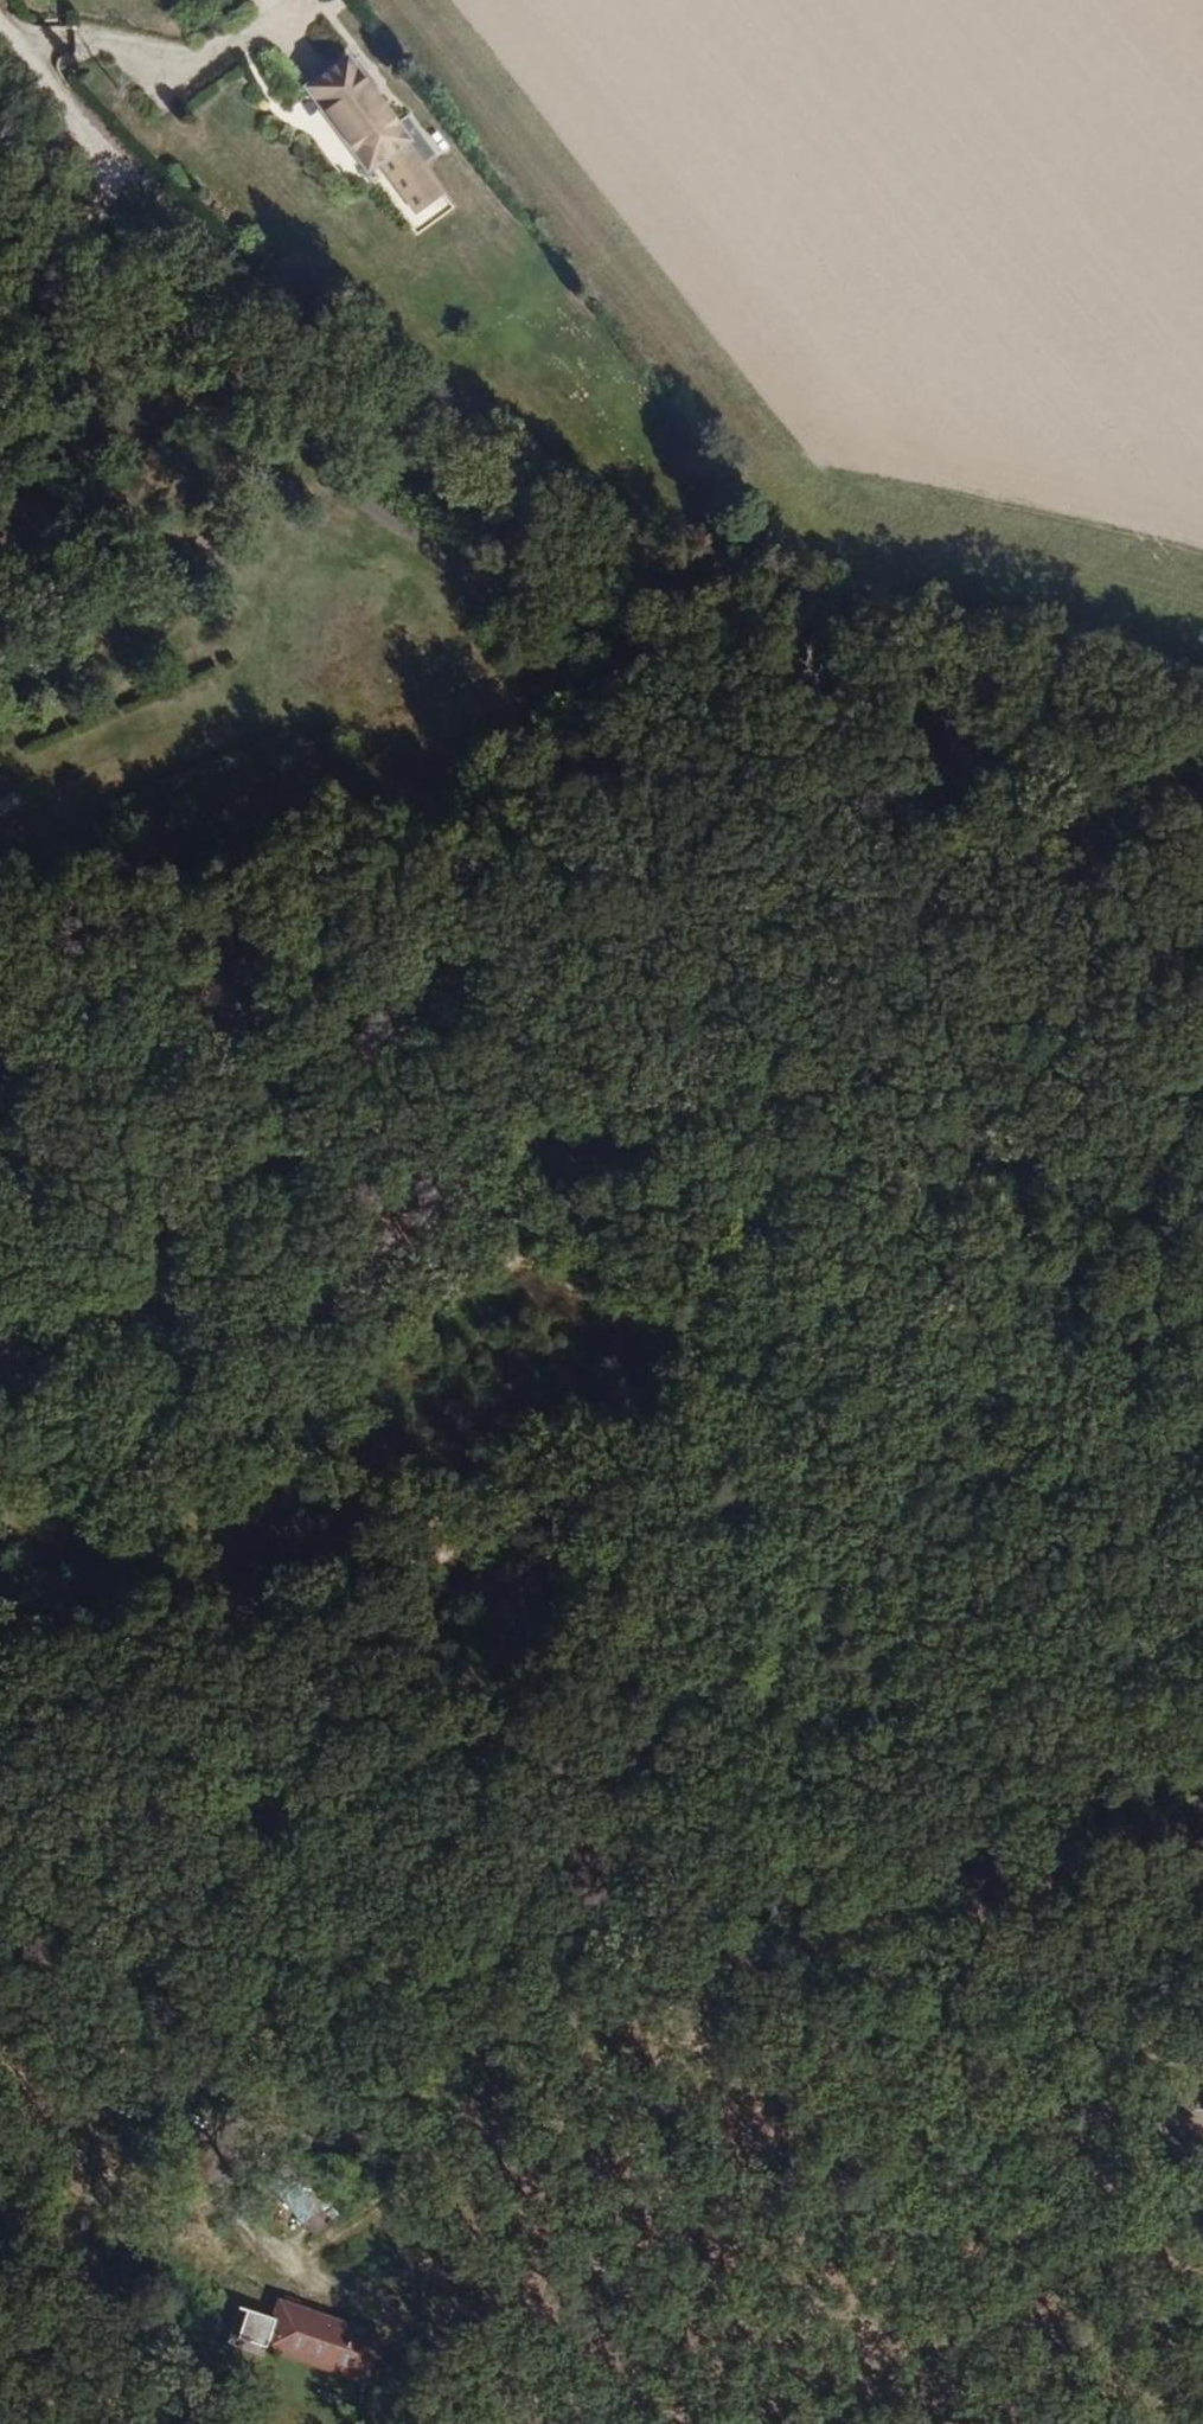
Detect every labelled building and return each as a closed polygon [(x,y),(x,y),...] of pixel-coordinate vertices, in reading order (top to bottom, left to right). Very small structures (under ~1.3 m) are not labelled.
[(290,87),(356,173),(400,139),(334,53),(290,87)] [(299,2364),(284,2407),(331,2423),(391,2423),(399,2401),(299,2364)]
